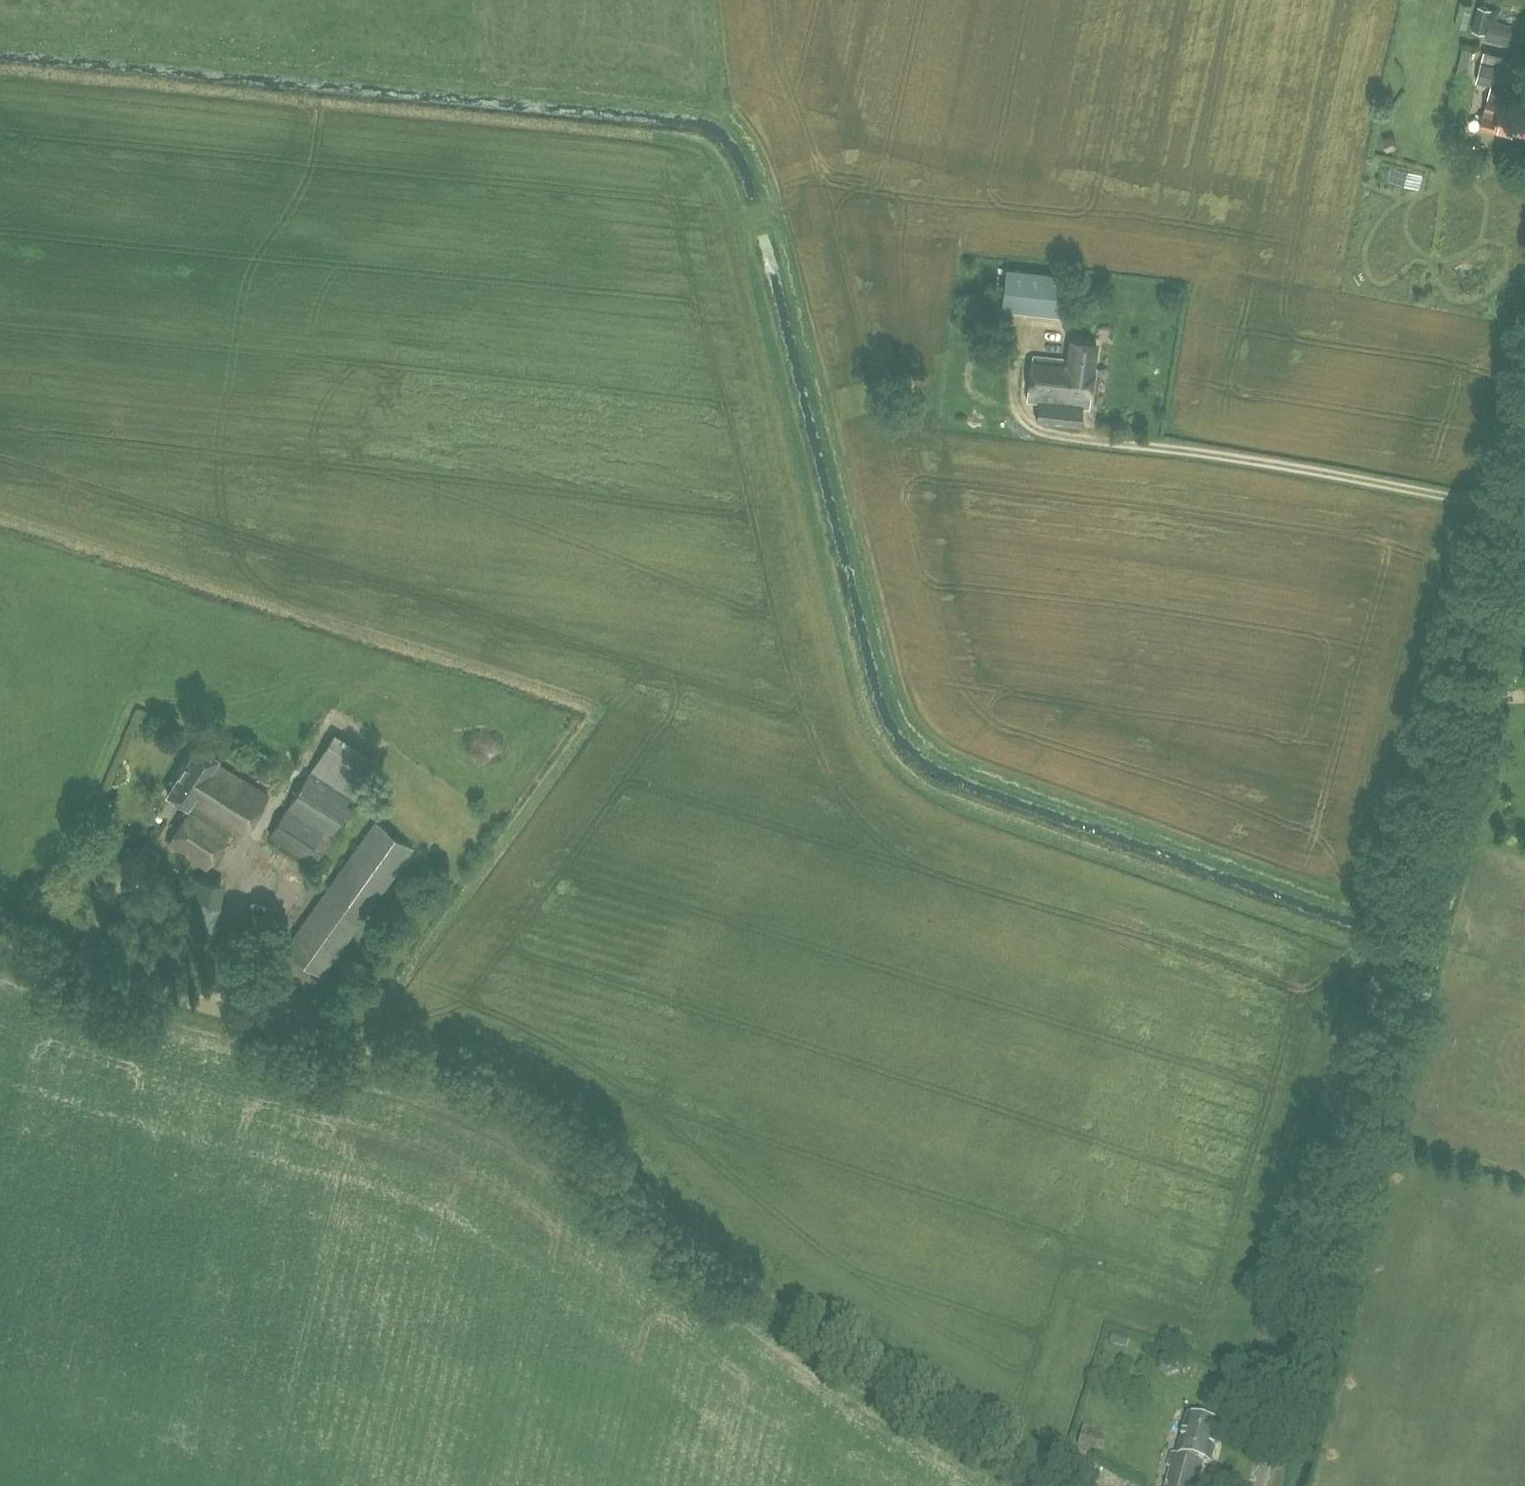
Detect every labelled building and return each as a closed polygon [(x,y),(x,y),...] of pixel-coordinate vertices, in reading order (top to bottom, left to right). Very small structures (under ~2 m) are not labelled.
[(1472,29),(1486,33),(1490,18),(1492,8),(1478,5),(1472,29)] [(1490,18),(1486,33),(1485,39),(1524,48),(1524,44),(1524,27),(1490,18)] [(1502,103),(1503,100),(1488,96),(1481,127),(1507,133),(1508,130),(1524,134),(1524,109),(1502,103)] [(1066,277),(1006,270),(1001,309),(1061,317),(1066,277)] [(1088,406),(1092,370),(1091,370),(1095,342),(1069,338),(1067,358),(1033,355),(1028,399),(1039,400),(1037,420),(1080,425),(1082,405),(1088,406)] [(314,862),(379,761),(335,732),(270,834),(314,862)] [(243,833),(268,794),(215,760),(219,755),(198,742),(166,791),(187,805),(190,799),(243,833)] [(208,866),(231,831),(192,806),(169,841),(208,866)] [(412,846),(375,820),(286,948),(323,974),(412,846)] [(161,854),(152,848),(144,860),(153,866),(161,854)] [(223,881),(194,876),(185,932),(213,937),(223,881)] [(1238,1377),(1221,1372),(1219,1379),(1236,1385),(1238,1377)] [(1178,1453),(1171,1451),(1167,1464),(1170,1465),(1164,1485),(1194,1485),(1202,1461),(1210,1464),(1222,1425),(1189,1415),(1178,1453)] [(1101,1450),(1105,1434),(1093,1431),(1095,1426),(1083,1423),(1082,1428),(1078,1444),(1101,1450)]
